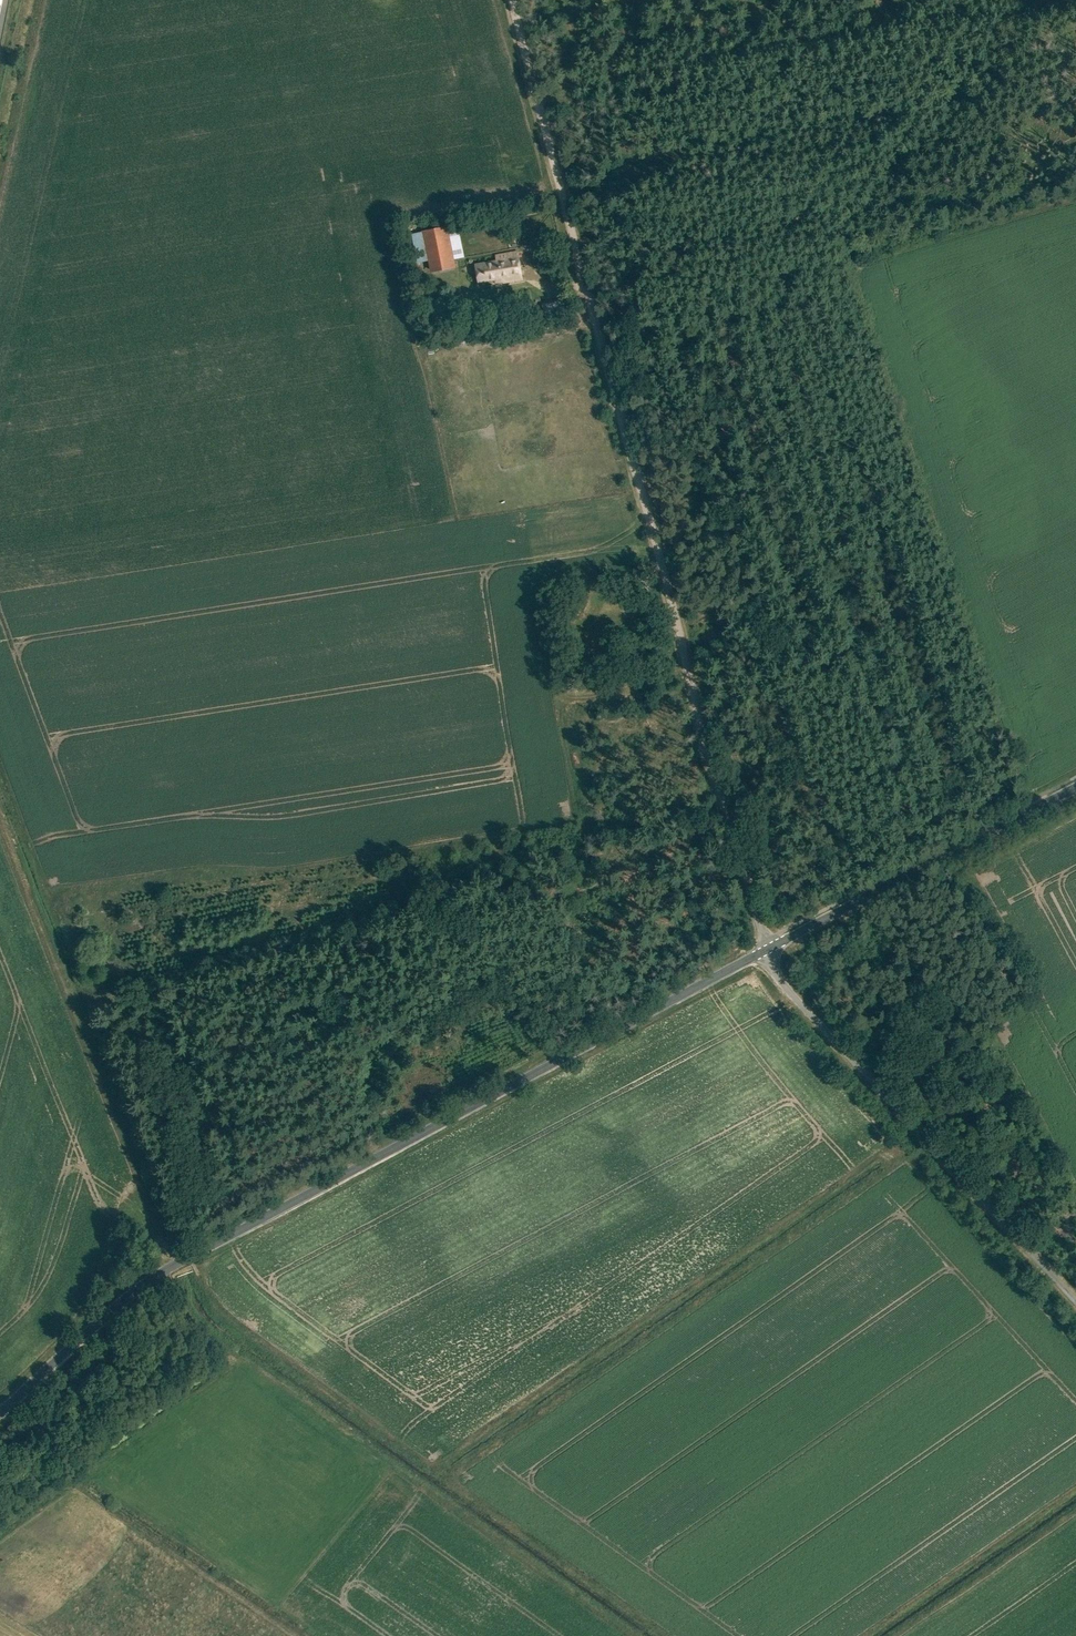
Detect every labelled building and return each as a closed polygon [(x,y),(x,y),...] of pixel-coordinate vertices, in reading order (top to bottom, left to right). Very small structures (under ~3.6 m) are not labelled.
[(427,263),(430,276),(457,270),(448,230),(410,239),(416,265),(427,263)] [(473,261),(476,284),(523,278),(519,250),(493,253),(494,258),(473,261)] [(540,305),(544,317),(559,312),(555,300),(540,305)]
